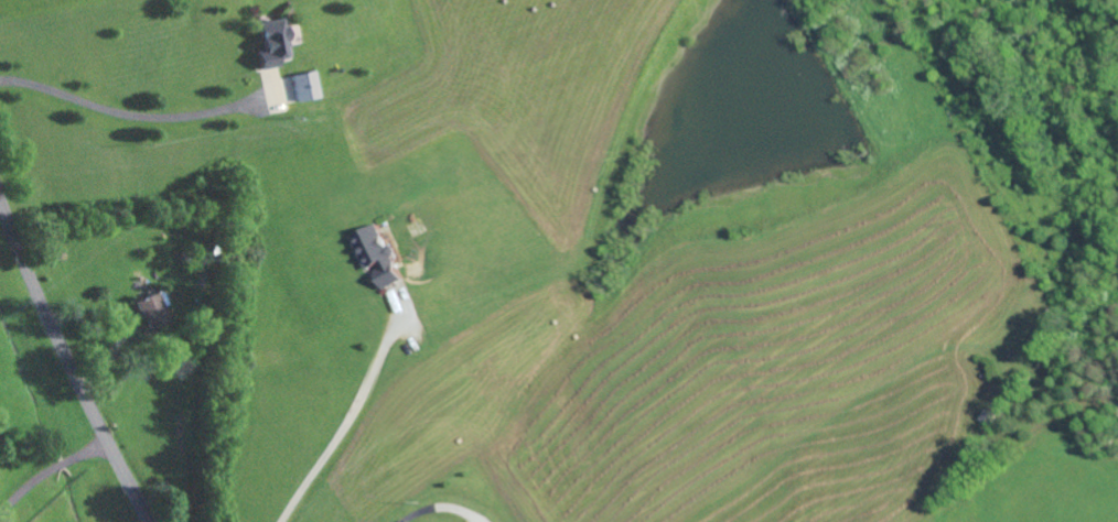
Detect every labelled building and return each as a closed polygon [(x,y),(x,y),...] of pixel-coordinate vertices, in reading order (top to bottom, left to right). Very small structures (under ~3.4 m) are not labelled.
[(256,70),(276,65),(274,58),(289,55),(280,17),(252,23),(259,57),(253,59),(256,70)] [(319,97),(314,70),(290,74),(295,102),(319,97)] [(400,281),(379,222),(349,233),(361,268),(372,265),(381,288),(400,281)] [(143,329),(167,321),(156,291),(133,299),(143,329)]
